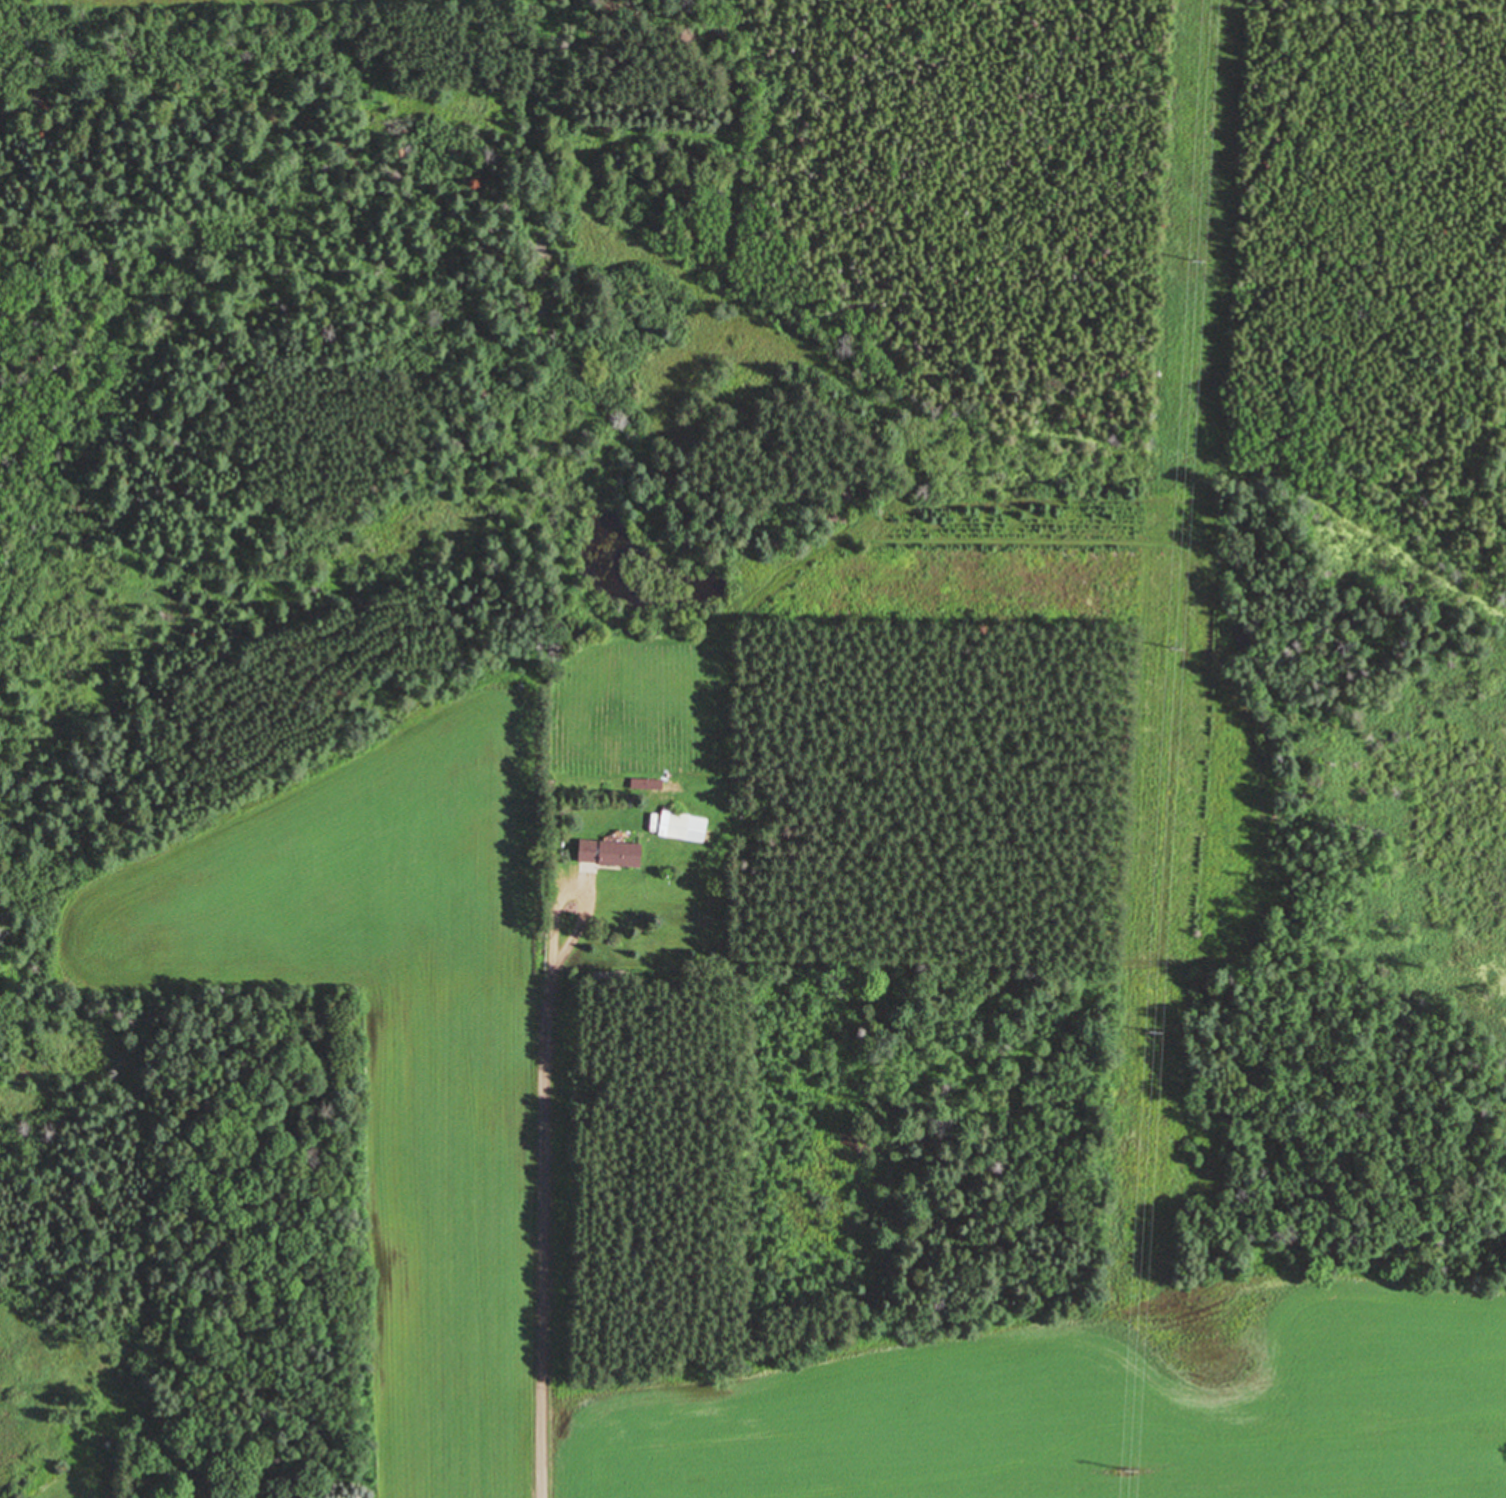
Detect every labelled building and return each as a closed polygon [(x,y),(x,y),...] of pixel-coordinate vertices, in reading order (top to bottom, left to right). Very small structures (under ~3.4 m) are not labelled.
[(661,838),(708,844),(711,818),(665,811),(661,838)] [(582,864),(646,868),(647,843),(583,840),(582,864)]
